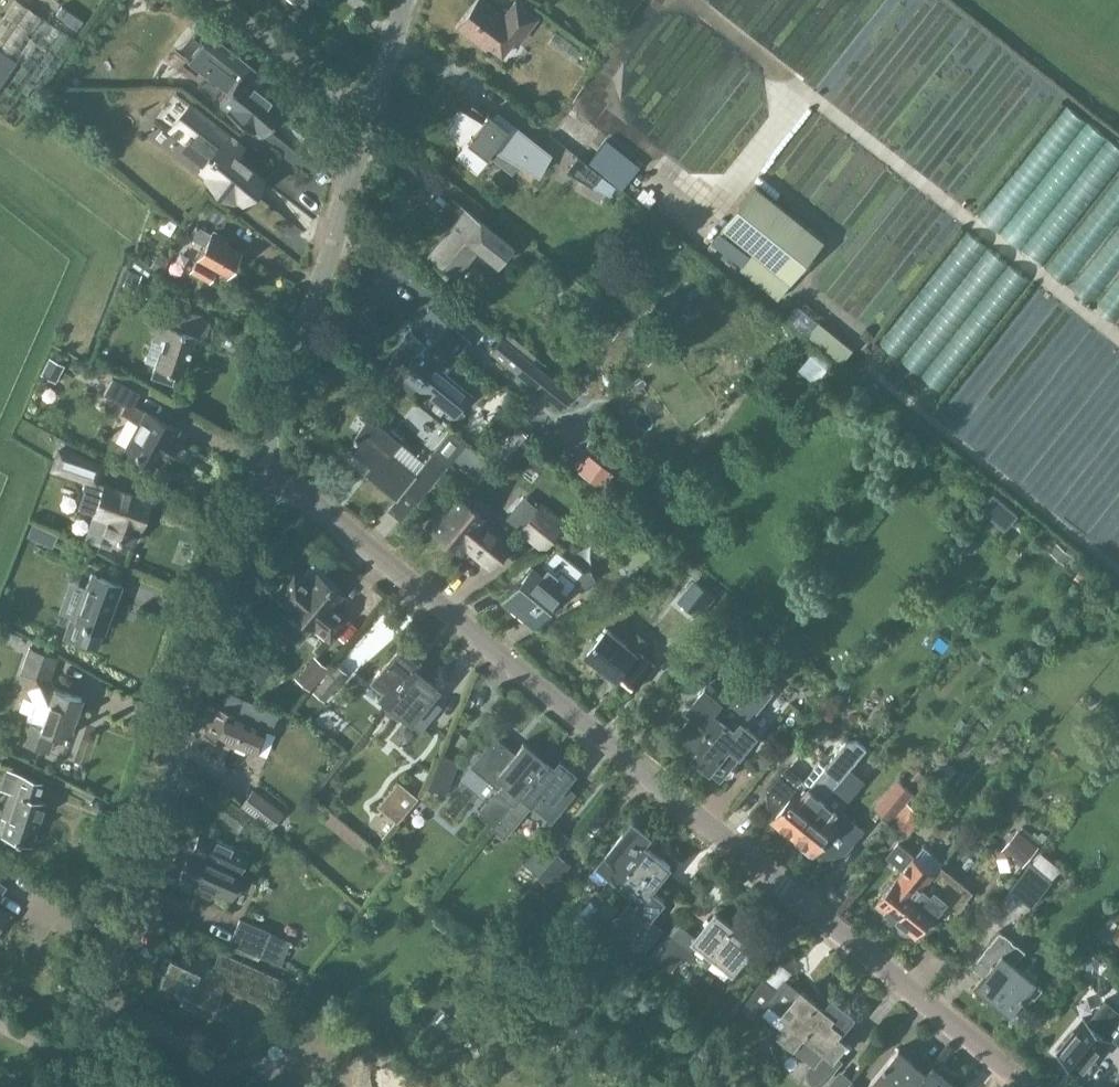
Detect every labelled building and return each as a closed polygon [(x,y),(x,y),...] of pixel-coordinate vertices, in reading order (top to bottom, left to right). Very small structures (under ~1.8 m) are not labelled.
[(76,40),(20,0),(17,0),(0,23),(0,116),(14,126),(76,40)] [(500,56),(513,40),(518,41),(536,19),(515,2),(506,15),(483,0),(476,0),(455,27),(485,49),(491,47),(500,56)] [(224,50),(208,38),(189,62),(206,75),(211,69),(232,85),(219,101),(228,108),(226,110),(260,137),(266,129),(269,132),(281,116),(278,114),(282,108),(254,86),(262,76),(226,48),(224,50)] [(199,172),(244,208),(266,180),(234,155),(241,145),(206,117),(204,119),(189,108),(170,132),(186,144),(191,139),(212,156),(199,172)] [(493,148),(538,176),(550,156),(497,114),(493,119),(488,114),(480,123),(459,110),(445,134),(462,147),(456,154),(475,170),(493,148)] [(600,176),(577,157),(565,171),(592,186),(600,176)] [(724,224),(767,258),(794,280),(827,238),(757,183),(724,224)] [(438,218),(450,228),(427,255),(456,276),(479,249),(497,264),(511,248),(452,200),(438,218)] [(201,214),(221,227),(228,216),(208,203),(201,214)] [(191,272),(208,282),(217,271),(226,276),(241,253),(225,243),(227,240),(213,232),(211,233),(199,227),(197,230),(194,228),(189,237),(204,248),(191,272)] [(151,267),(161,273),(167,263),(156,257),(151,267)] [(122,287),(134,291),(140,276),(128,272),(122,287)] [(623,323),(603,307),(594,300),(583,314),(585,316),(578,326),(588,333),(595,324),(612,337),(623,323)] [(178,312),(174,329),(168,327),(157,323),(151,340),(162,344),(150,378),(172,385),(176,374),(181,376),(195,337),(205,339),(208,322),(178,312)] [(413,333),(388,364),(393,368),(406,378),(417,387),(455,417),(472,396),(444,374),(470,342),(464,337),(434,313),(425,324),(422,321),(413,333)] [(508,335),(504,340),(523,356),(527,350),(508,335)] [(560,410),(571,395),(523,356),(504,340),(502,339),(490,353),(560,410)] [(832,364),(815,350),(800,369),(817,383),(832,364)] [(50,358),(41,374),(53,381),(62,365),(50,358)] [(104,395),(125,406),(121,413),(140,424),(126,449),(158,467),(165,455),(171,458),(178,445),(172,441),(179,429),(147,412),(133,405),(140,393),(113,379),(104,395)] [(387,431),(366,414),(355,435),(357,437),(347,449),(369,467),(364,473),(396,499),(404,490),(419,503),(454,460),(466,445),(450,432),(433,453),(431,451),(422,461),(399,441),(400,440),(398,438),(400,436),(390,427),(387,431)] [(506,476),(533,441),(518,429),(491,463),(506,476)] [(466,445),(454,460),(474,476),(486,461),(466,445)] [(533,446),(524,458),(540,470),(549,458),(533,446)] [(86,481),(96,483),(97,484),(103,465),(59,450),(53,469),(86,481)] [(613,473),(589,455),(579,469),(602,487),(613,473)] [(99,547),(110,551),(114,540),(132,546),(137,530),(139,531),(149,502),(97,484),(96,483),(86,481),(83,489),(101,496),(93,517),(108,522),(99,547)] [(997,523),(1010,506),(992,491),(979,508),(997,523)] [(509,545),(479,521),(482,517),(460,499),(449,512),(444,508),(429,527),(461,553),(466,547),(490,567),(509,545)] [(520,530),(543,550),(560,528),(536,509),(520,530)] [(36,540),(50,547),(56,534),(42,526),(36,540)] [(1059,544),(1051,553),(1063,563),(1070,554),(1059,544)] [(503,600),(534,626),(557,600),(562,604),(576,587),(581,591),(597,583),(595,579),(589,569),(584,572),(556,550),(538,572),(531,566),(503,600)] [(330,641),(348,619),(333,607),(342,596),(317,575),(308,586),(294,574),(275,596),(290,608),(289,610),(314,630),(315,629),(330,641)] [(68,640),(96,650),(102,633),(103,633),(120,585),(91,575),(68,640)] [(678,599),(699,616),(717,595),(696,577),(678,599)] [(721,626),(741,625),(741,609),(720,610),(721,626)] [(617,677),(619,675),(637,689),(657,666),(640,652),(648,641),(637,632),(627,645),(608,629),(588,654),(617,677)] [(949,646),(940,638),(934,646),(943,654),(949,646)] [(376,697),(386,705),(384,708),(385,709),(417,670),(413,667),(420,658),(401,642),(372,678),(384,688),(376,697)] [(1028,644),(1022,651),(1030,658),(1036,652),(1028,644)] [(780,645),(774,654),(782,659),(788,650),(780,645)] [(47,702),(39,727),(24,722),(18,742),(49,752),(55,734),(68,738),(81,698),(54,690),(49,681),(55,659),(24,650),(17,675),(25,690),(35,684),(46,703),(47,702)] [(249,674),(259,683),(270,670),(260,661),(249,674)] [(720,675),(741,691),(753,678),(731,661),(720,675)] [(309,690),(326,670),(316,662),(311,668),(307,666),(296,679),(309,690)] [(336,665),(310,692),(322,702),(346,674),(336,665)] [(416,726),(412,723),(411,722),(439,689),(417,670),(385,709),(398,720),(396,737),(403,742),(416,726)] [(720,717),(697,746),(701,749),(694,757),(712,772),(718,763),(736,771),(735,777),(736,777),(739,770),(742,764),(746,756),(743,754),(758,735),(744,723),(758,705),(762,708),(775,693),(754,676),(753,678),(741,691),(720,717)] [(697,746),(720,717),(715,712),(724,701),(707,687),(689,708),(695,712),(679,731),(697,746)] [(215,706),(203,735),(225,744),(225,743),(255,755),(266,728),(271,730),(277,715),(227,693),(220,708),(215,706)] [(491,822),(545,758),(524,741),(515,752),(494,735),(470,765),(498,787),(478,812),(491,822)] [(445,795),(458,762),(442,755),(429,788),(445,795)] [(768,764),(759,756),(752,764),(762,772),(768,764)] [(504,838),(531,806),(550,821),(574,792),(575,794),(576,793),(565,783),(575,772),(559,759),(554,765),(545,758),(490,826),(504,838)] [(45,802),(36,798),(41,783),(15,773),(0,818),(5,819),(0,836),(31,846),(45,802)] [(782,776),(770,790),(771,808),(781,807),(783,808),(773,821),(794,838),(826,798),(812,786),(804,795),(782,776)] [(875,807),(891,821),(906,802),(914,792),(897,778),(875,807)] [(418,798),(396,780),(375,806),(397,824),(418,798)] [(826,798),(794,838),(814,855),(825,842),(827,844),(827,854),(845,853),(856,839),(833,819),(841,810),(851,798),(836,785),(826,798)] [(243,805),(273,828),(282,815),(253,792),(243,805)] [(216,816),(237,831),(248,815),(227,801),(216,816)] [(906,802),(891,821),(908,834),(923,815),(906,802)] [(621,883),(650,847),(646,844),(653,836),(633,821),(598,865),(621,883)] [(555,826),(523,864),(540,877),(552,862),(559,854),(571,839),(555,826)] [(1026,865),(1042,846),(1022,829),(1021,829),(1012,840),(1019,847),(1013,854),(1026,865)] [(201,832),(192,852),(240,874),(249,852),(201,832)] [(904,869),(877,903),(885,910),(885,912),(896,921),(935,873),(916,858),(914,857),(898,844),(888,857),(904,869)] [(673,866),(650,847),(621,883),(643,901),(637,909),(632,904),(617,923),(649,949),(664,929),(651,919),(667,900),(654,889),(673,866)] [(192,852),(191,852),(180,877),(197,885),(195,891),(211,898),(213,892),(231,899),(237,885),(247,889),(252,879),(240,874),(192,852)] [(540,877),(539,878),(552,889),(565,873),(552,862),(540,877)] [(1033,862),(1014,884),(1013,886),(1035,904),(1054,880),(1033,862)] [(935,873),(896,921),(905,929),(908,929),(917,937),(947,902),(956,910),(971,892),(948,873),(943,880),(935,873)] [(598,888),(590,898),(602,907),(609,898),(601,891),(598,888)] [(8,915),(0,910),(0,927),(8,915)] [(760,945),(719,912),(697,939),(678,923),(654,954),(674,970),(686,955),(694,961),(706,946),(736,969),(740,964),(743,966),(760,945)] [(229,944),(260,956),(270,932),(240,919),(229,944)] [(1016,963),(1016,962),(1020,958),(1021,959),(1027,951),(1002,931),(973,967),(984,977),(975,989),(1009,1017),(1038,981),(1016,963)] [(170,957),(156,988),(210,1012),(220,990),(266,1011),(287,981),(219,951),(214,963),(188,952),(183,962),(170,957)] [(765,980),(748,1001),(762,1013),(784,1030),(780,1035),(794,1047),(804,1034),(825,1008),(802,989),(800,991),(786,981),(778,990),(765,980)] [(804,1034),(794,1047),(816,1065),(814,1068),(812,1072),(811,1077),(814,1081),(819,1083),(824,1082),(828,1079),(843,1061),(837,1056),(848,1042),(840,1036),(855,1016),(834,997),(825,1008),(804,1034)] [(1059,1052),(1061,1054),(1060,1056),(1070,1064),(1072,1062),(1084,1072),(1101,1052),(1104,1055),(1115,1041),(1109,1036),(1110,1035),(1118,1043),(1118,1009),(1107,999),(1089,1020),(1084,1016),(1073,1029),(1076,1031),(1059,1052)] [(780,1035),(775,1041),(789,1053),(794,1047),(780,1035)] [(874,1079),(884,1086),(918,1086),(934,1067),(933,1066),(928,1072),(899,1049),(874,1079)] [(934,1067),(918,1086),(959,1086),(934,1067)]
